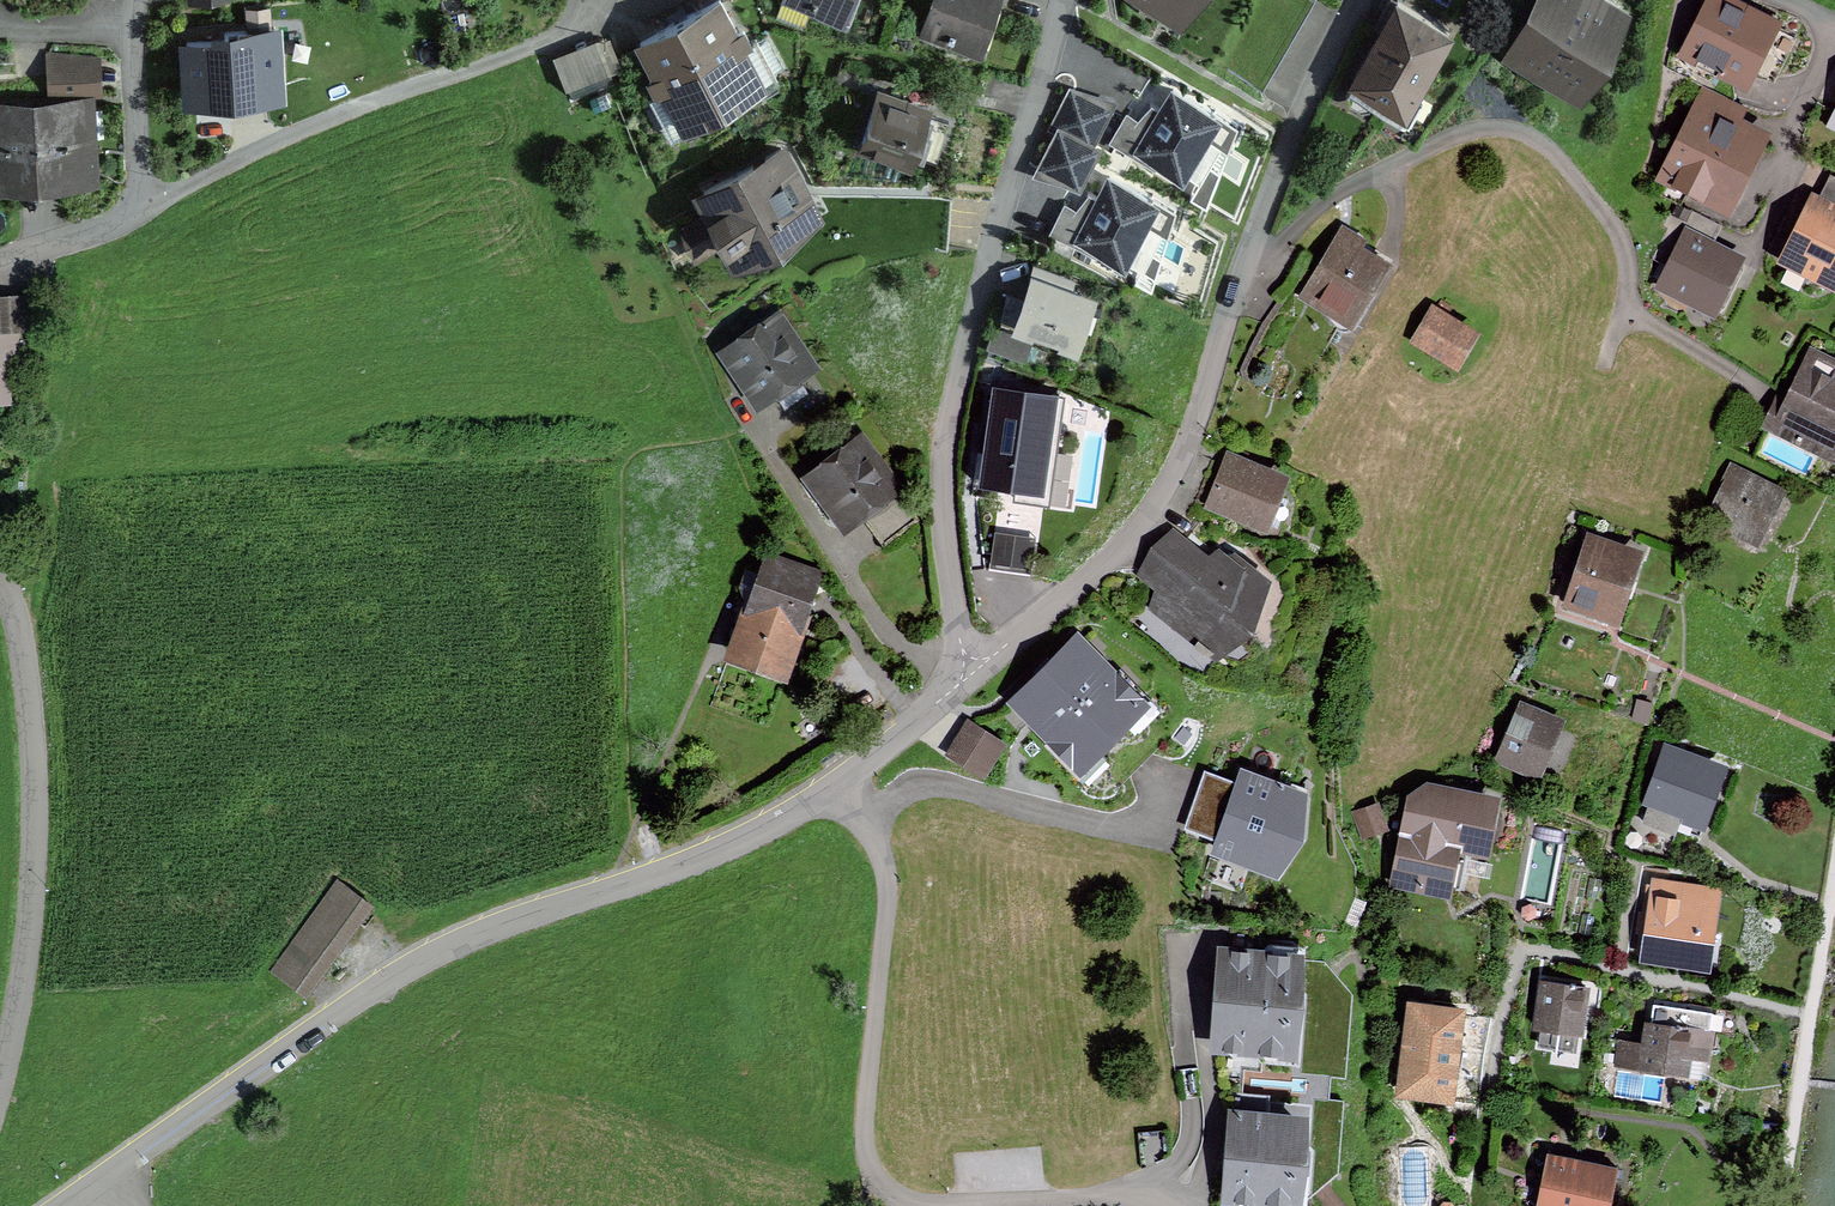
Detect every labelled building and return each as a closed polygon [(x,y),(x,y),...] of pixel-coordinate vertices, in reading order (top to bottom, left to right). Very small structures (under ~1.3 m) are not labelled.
[(743,40),(750,36),(741,19),(734,23),(722,0),(695,0),(630,35),(649,69),(642,72),(651,89),(657,86),(678,125),(764,79),(743,40)] [(808,10),(841,22),(849,0),(780,0),(774,14),(802,25),(808,10)] [(998,0),(927,0),(916,33),(980,54),(998,0)] [(1192,0),(1149,0),(1181,19),(1192,0)] [(1402,0),(1388,0),(1342,82),(1401,115),(1450,27),(1402,0)] [(1630,6),(1619,0),(1529,0),(1498,56),(1577,100),(1630,6)] [(1736,0),(1703,0),(1674,57),(1746,94),(1782,24),(1736,0)] [(278,88),(272,2),(245,4),(246,18),(228,17),(181,32),(185,95),(278,88)] [(564,91),(570,89),(574,99),(614,83),(609,72),(621,67),(608,36),(601,39),(600,37),(551,57),(564,91)] [(100,52),(46,46),(49,91),(95,88),(96,93),(103,93),(100,52)] [(1113,96),(1064,80),(1044,124),(1050,127),(1053,120),(1092,140),(1113,96)] [(1164,80),(1152,101),(1146,98),(1132,113),(1122,107),(1104,137),(1130,151),(1132,148),(1186,181),(1210,136),(1220,142),(1231,119),(1164,80)] [(1727,219),(1771,134),(1741,119),(1747,107),(1701,84),(1652,181),(1727,219)] [(907,164),(927,102),(874,85),(854,147),(907,164)] [(96,93),(95,88),(49,91),(36,92),(42,176),(101,172),(96,93)] [(36,92),(0,95),(0,179),(42,176),(36,92)] [(1824,127),(1834,133),(1834,105),(1824,127)] [(1092,140),(1053,120),(1050,127),(1031,163),(1076,186),(1098,143),(1092,140)] [(690,184),(705,210),(673,228),(691,260),(722,243),(731,258),(823,207),(782,134),(690,184)] [(1102,167),(1089,189),(1083,185),(1070,201),(1059,194),(1042,225),(1068,239),(1069,236),(1123,268),(1148,224),(1157,230),(1168,207),(1102,167)] [(1810,192),(1773,265),(1834,297),(1834,178),(1829,175),(1819,196),(1810,192)] [(1347,331),(1388,265),(1361,249),(1366,241),(1341,225),(1295,299),(1347,331)] [(1745,257),(1684,225),(1651,288),(1712,319),(1745,257)] [(1073,351),(1093,294),(1066,285),(1070,275),(1029,261),(1006,328),(1030,336),(1073,351)] [(0,293),(0,333),(8,333),(9,353),(21,352),(19,328),(40,327),(37,290),(0,293)] [(1454,373),(1478,334),(1430,305),(1406,343),(1454,373)] [(818,370),(777,310),(716,351),(758,412),(784,394),(801,420),(827,402),(810,376),(818,370)] [(983,346),(1022,359),(1030,336),(1006,328),(991,322),(983,346)] [(13,401),(9,353),(8,333),(0,333),(0,402),(13,401)] [(1834,463),(1834,361),(1808,347),(1779,405),(1771,402),(1758,427),(1834,465),(1834,463)] [(1056,398),(996,388),(981,485),(1041,494),(1056,398)] [(901,486),(857,430),(798,475),(842,532),(858,519),(876,543),(912,515),(894,492),(901,486)] [(1294,467),(1229,443),(1207,503),(1272,526),(1294,467)] [(1057,517),(1076,517),(1078,462),(1059,462),(1057,517)] [(1757,549),(1787,490),(1731,462),(1701,521),(1757,549)] [(1260,624),(1277,572),(1238,545),(1234,548),(1221,539),(1212,549),(1175,524),(1153,542),(1136,573),(1156,586),(1148,606),(1219,657),(1260,624)] [(1615,630),(1642,554),(1585,534),(1558,611),(1615,630)] [(1038,580),(1041,546),(1000,542),(996,576),(1038,580)] [(790,677),(827,568),(765,547),(728,656),(790,677)] [(1149,692),(1078,622),(1006,694),(1078,764),(1149,692)] [(1543,777),(1569,714),(1522,695),(1496,757),(1543,777)] [(1010,737),(967,714),(947,751),(989,774),(1010,737)] [(1642,807),(1646,808),(1643,815),(1663,821),(1666,814),(1708,828),(1731,760),(1665,738),(1642,807)] [(1211,845),(1278,865),(1303,825),(1305,778),(1238,757),(1233,772),(1205,764),(1187,822),(1216,831),(1211,845)] [(1489,851),(1501,788),(1425,774),(1403,789),(1385,883),(1451,896),(1460,846),(1489,851)] [(1384,825),(1374,798),(1347,808),(1358,836),(1384,825)] [(362,898),(333,877),(266,970),(294,990),(362,898)] [(1700,963),(1707,885),(1654,879),(1646,955),(1700,963)] [(1295,1055),(1302,946),(1211,941),(1204,1049),(1295,1055)] [(1587,1031),(1592,982),(1542,976),(1536,1025),(1539,1026),(1537,1043),(1567,1047),(1569,1029),(1587,1031)] [(1453,1101),(1464,1003),(1404,996),(1392,1093),(1453,1101)] [(1707,1059),(1710,1059),(1716,1008),(1655,1000),(1653,1017),(1647,1017),(1644,1038),(1619,1035),(1616,1064),(1705,1075),(1707,1059)] [(1300,1205),(1306,1109),(1222,1104),(1217,1201),(1300,1205)] [(1622,1161),(1550,1147),(1538,1205),(1613,1205),(1622,1161)]
